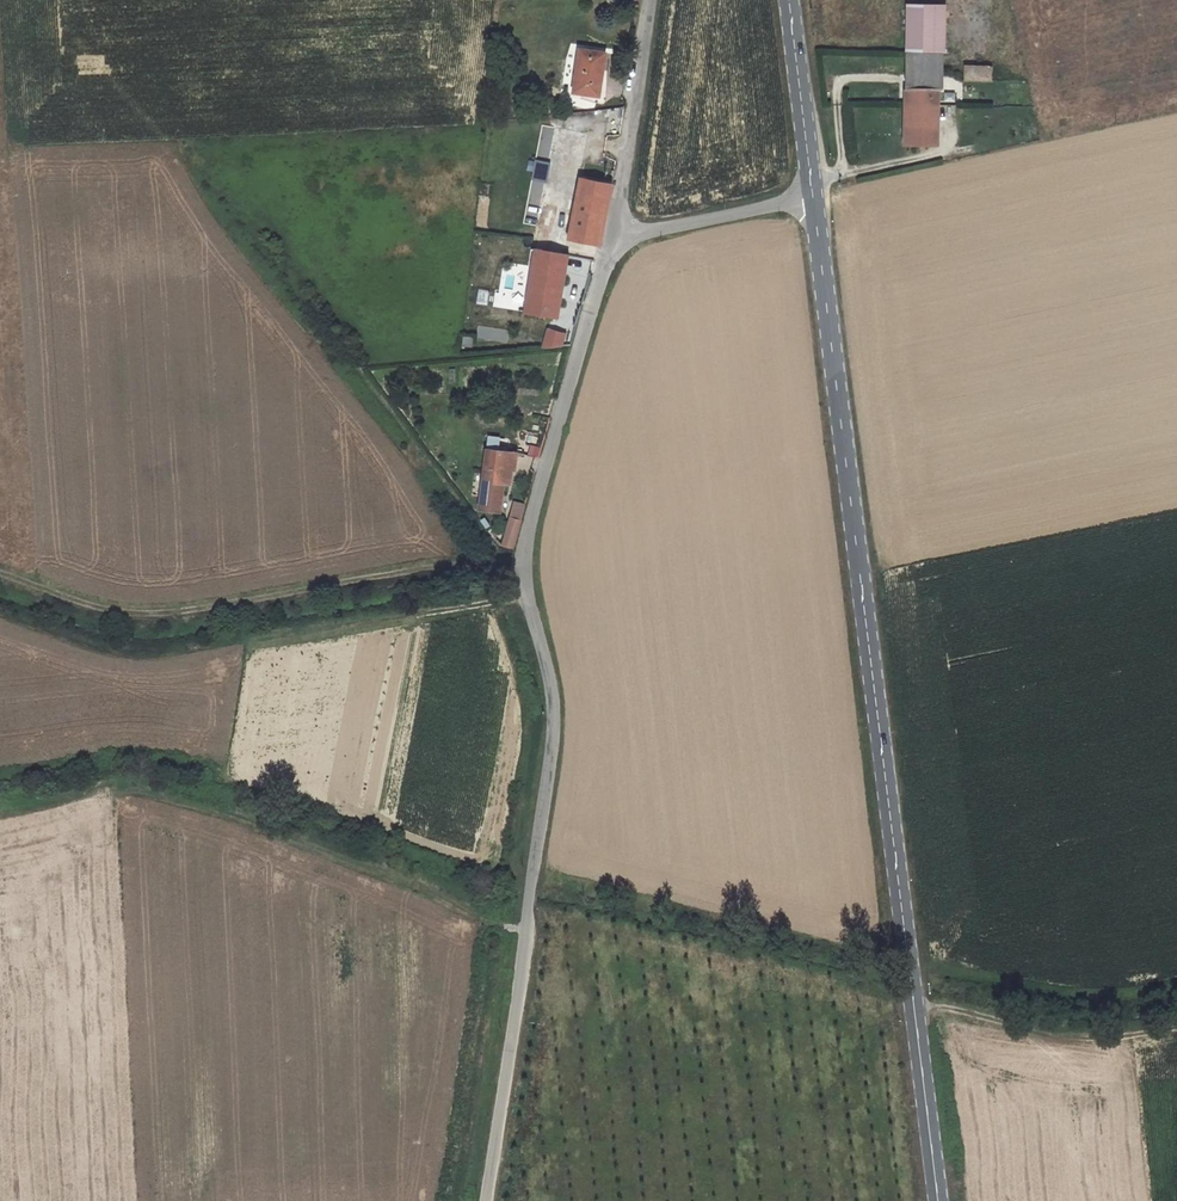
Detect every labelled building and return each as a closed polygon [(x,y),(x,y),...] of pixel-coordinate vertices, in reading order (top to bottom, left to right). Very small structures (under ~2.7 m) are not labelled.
[(912,4),(911,87),(947,86),(947,67),(942,67),(942,5),(912,4)] [(577,48),(571,94),(599,97),(605,53),(577,48)] [(998,95),(997,73),(965,74),(965,86),(986,85),(986,95),(998,95)] [(947,86),(911,87),(910,142),(944,142),(945,126),(948,125),(947,86)] [(536,158),(531,179),(548,183),(553,162),(536,158)] [(581,178),(568,238),(599,245),(612,185),(581,178)] [(552,316),(557,317),(557,316),(568,255),(535,250),(525,311),(552,316)] [(475,304),(489,306),(490,290),(477,289),(475,304)] [(561,345),(565,333),(548,329),(543,347),(561,345)] [(473,346),(474,337),(464,335),(463,345),(473,346)] [(485,448),(497,449),(498,438),(487,437),(485,448)] [(541,456),(541,446),(528,445),(528,456),(541,456)] [(485,448),(483,467),(477,510),(499,512),(503,484),(509,484),(511,470),(514,469),(515,451),(497,449),(485,448)] [(513,544),(523,509),(512,507),(503,541),(513,544)]
